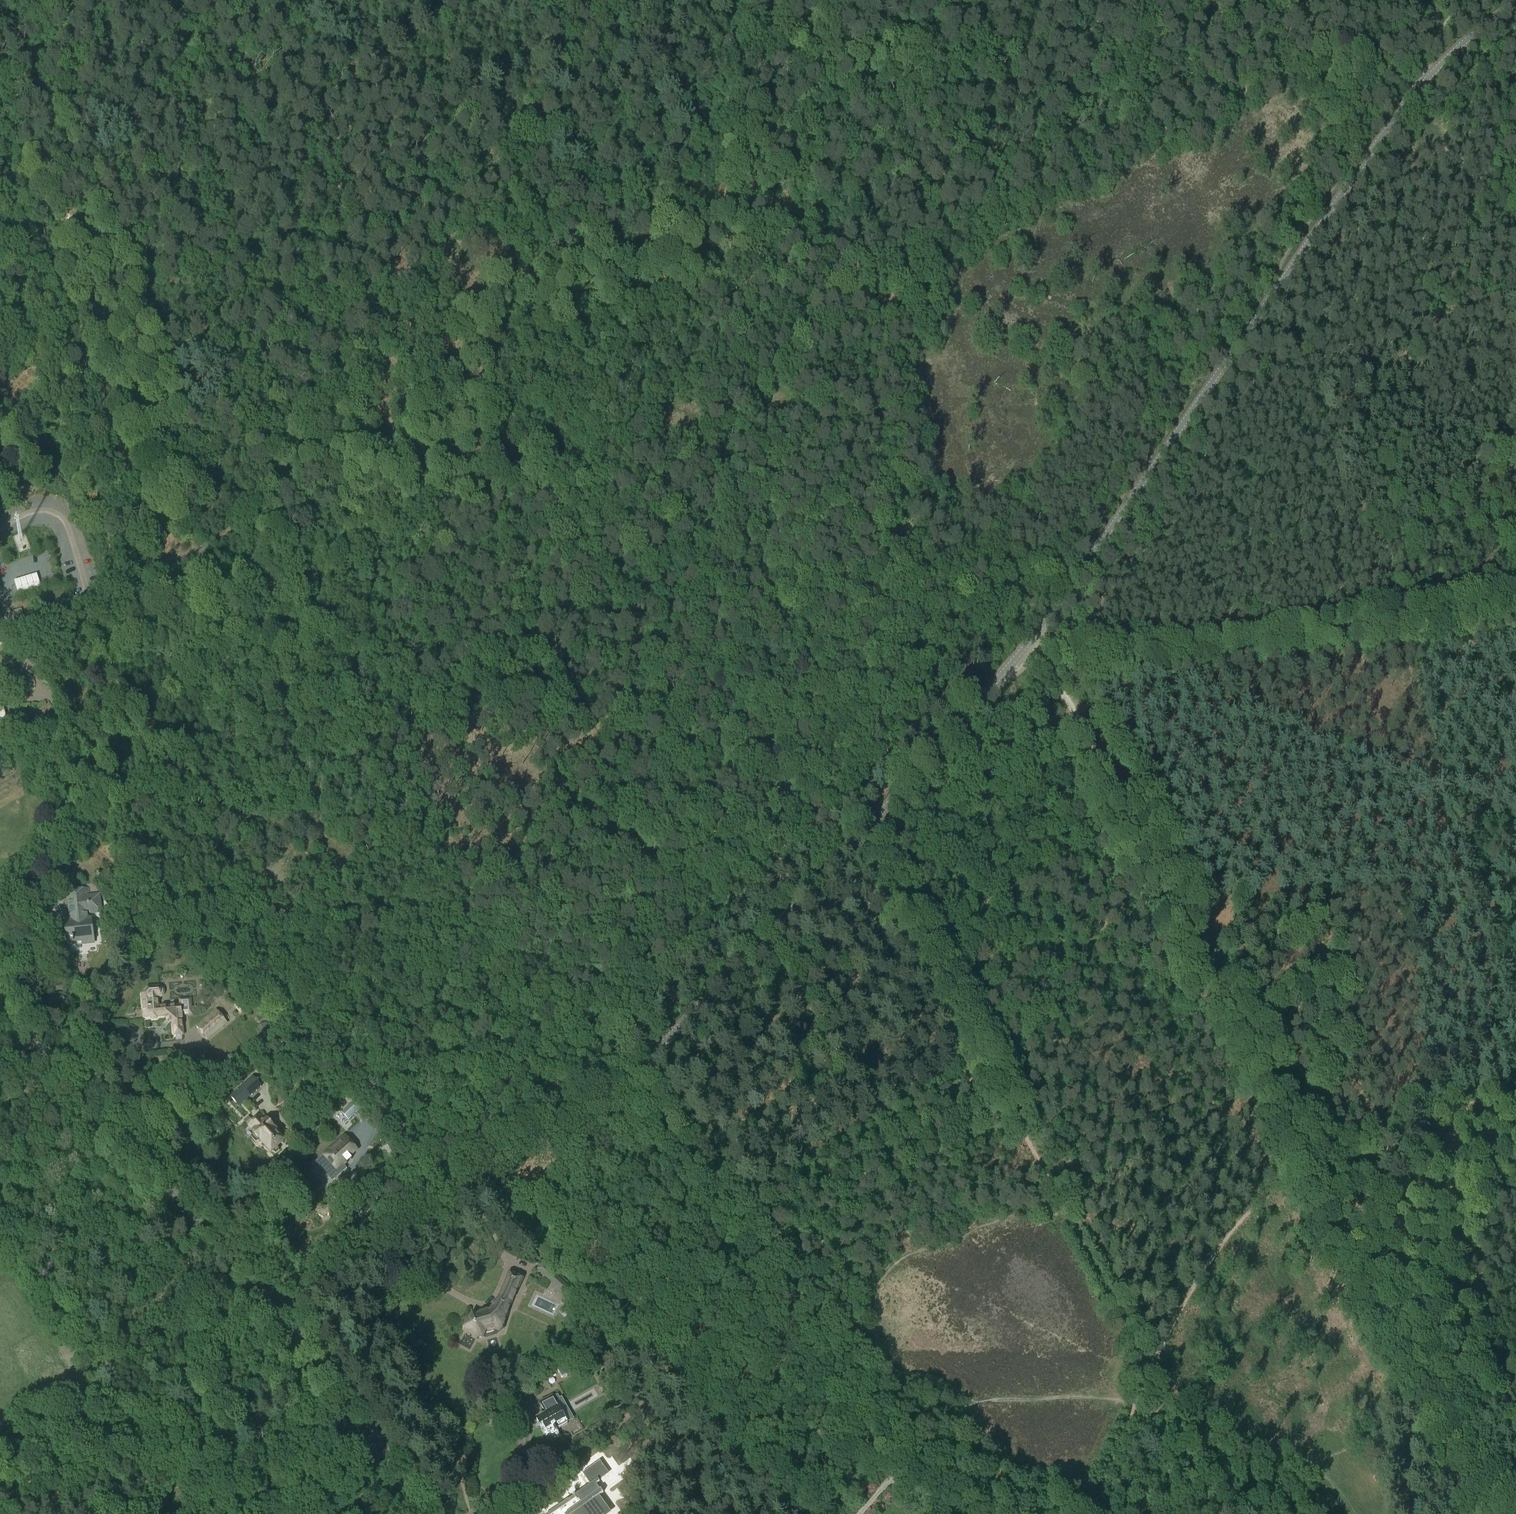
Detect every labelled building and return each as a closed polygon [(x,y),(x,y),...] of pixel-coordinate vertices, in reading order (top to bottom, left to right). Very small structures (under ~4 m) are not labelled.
[(32,551),(25,531),(11,536),(18,555),(32,551)] [(12,612),(18,631),(27,628),(22,609),(12,612)] [(88,914),(102,912),(100,893),(83,895),(82,886),(66,888),(70,916),(71,916),(73,916),(73,922),(66,923),(67,932),(65,932),(66,940),(68,940),(68,942),(83,940),(84,944),(94,943),(91,920),(89,920),(88,914)] [(141,992),(144,1019),(150,1019),(152,1020),(157,1020),(158,1018),(168,1017),(167,1018),(172,1021),(174,1037),(184,1036),(182,1013),(189,1012),(188,999),(180,1000),(181,1006),(155,1008),(154,997),(158,997),(162,994),(162,990),(161,987),(157,986),(153,986),(147,986),(141,992)] [(50,1001),(66,1000),(65,993),(49,994),(50,1001)] [(252,1003),(247,996),(234,1007),(239,1014),(252,1003)] [(195,1025),(205,1039),(227,1023),(217,1009),(195,1025)] [(229,1097),(239,1107),(262,1085),(253,1075),(229,1097)] [(353,1115),(362,1107),(362,1106),(356,1099),(342,1112),(348,1119),(353,1115)] [(269,1150),(271,1152),(272,1152),(273,1152),(276,1154),(280,1150),(278,1147),(278,1146),(284,1141),(278,1133),(267,1120),(266,1122),(260,1116),(253,1122),(251,1120),(246,1124),(249,1127),(248,1127),(254,1133),(253,1133),(254,1134),(253,1134),(251,1137),(256,1142),(260,1141),(264,1146),(265,1145),(269,1150)] [(346,1162),(345,1160),(356,1150),(345,1136),(315,1162),(329,1177),(346,1162)] [(558,1289),(559,1288),(563,1283),(556,1276),(543,1265),(537,1271),(551,1283),(558,1289)] [(464,1331),(478,1339),(482,1338),(485,1332),(484,1330),(492,1327),(493,1330),(499,1331),(502,1329),(507,1312),(510,1305),(516,1291),(522,1279),(510,1274),(504,1288),(500,1299),(499,1299),(490,1310),(489,1311),(476,1315),(473,1313),(464,1331)] [(596,1353),(610,1345),(605,1336),(590,1344),(596,1353)] [(557,1369),(562,1379),(577,1370),(572,1361),(557,1369)] [(546,1414),(537,1420),(550,1443),(560,1438),(555,1429),(567,1422),(552,1397),(540,1403),(546,1414)] [(611,1512),(598,1494),(603,1491),(600,1487),(599,1488),(596,1483),(599,1480),(603,1477),(590,1459),(579,1467),(589,1481),(591,1483),(575,1494),(579,1499),(580,1498),(582,1500),(565,1512),(566,1513),(608,1513),(611,1512)]
